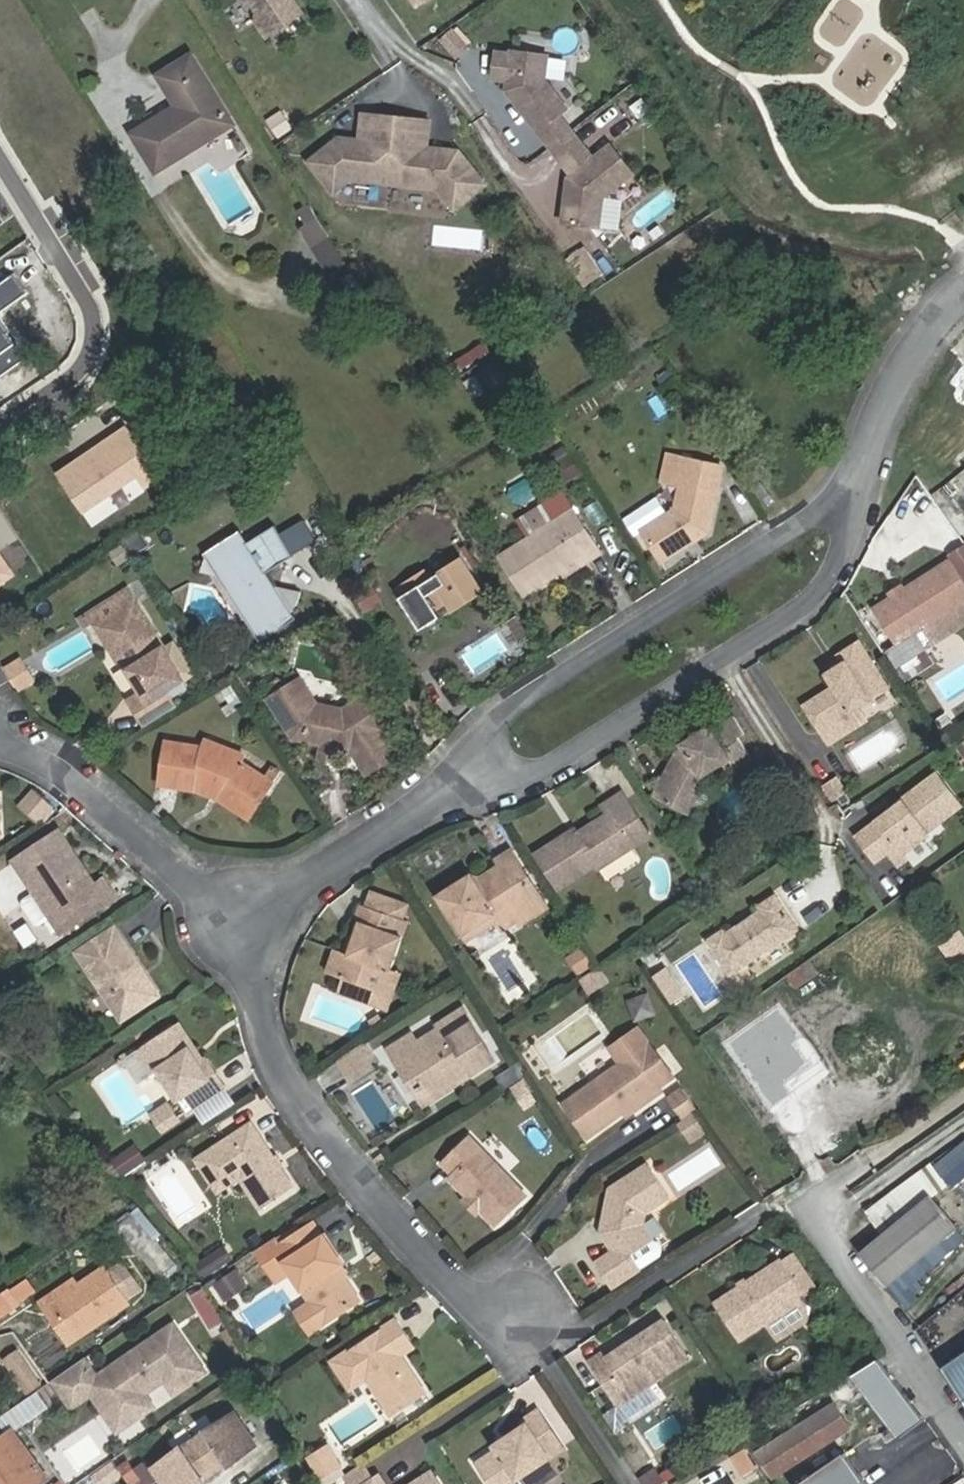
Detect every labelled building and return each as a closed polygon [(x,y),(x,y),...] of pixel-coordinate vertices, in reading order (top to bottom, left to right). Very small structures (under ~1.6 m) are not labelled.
[(258,13),(256,22),(268,38),(304,12),(296,0),(250,0),(258,13)] [(497,52),(493,78),(508,80),(508,85),(515,95),(512,97),(538,131),(560,115),(568,109),(546,80),(549,55),(512,50),(512,54),(497,52)] [(157,171),(235,122),(194,54),(160,75),(178,105),(134,132),(157,171)] [(508,85),(507,90),(512,97),(515,95),(508,85)] [(382,118),(366,115),(362,142),(378,144),(382,118)] [(560,115),(538,131),(551,147),(572,131),(560,115)] [(354,180),(390,185),(399,120),(382,118),(378,144),(362,142),(342,139),(311,162),(335,194),(354,180)] [(399,120),(390,185),(439,193),(455,214),(487,189),(461,155),(429,150),(413,148),(416,123),(399,120)] [(433,125),(416,123),(413,148),(429,150),(433,125)] [(572,131),(551,147),(563,163),(584,147),(572,131)] [(584,147),(563,163),(572,175),(575,179),(574,186),(566,192),(563,222),(599,227),(603,198),(633,174),(611,145),(593,158),(584,147)] [(572,175),(568,178),(566,192),(574,186),(575,179),(572,175)] [(305,224),(318,216),(310,203),(298,211),(305,224)] [(317,247),(331,238),(318,216),(305,224),(303,226),(317,247)] [(333,273),(348,264),(331,238),(317,247),(333,273)] [(604,271),(594,257),(580,266),(591,280),(604,271)] [(0,280),(0,310),(28,289),(14,270),(0,280)] [(29,353),(17,338),(15,340),(8,330),(11,329),(0,313),(0,374),(29,353)] [(17,338),(11,329),(8,330),(15,340),(17,338)] [(493,364),(481,371),(493,389),(504,381),(493,364)] [(493,389),(481,371),(466,382),(477,400),(493,389)] [(113,430),(56,469),(93,523),(165,474),(130,422),(115,432),(113,430)] [(681,485),(675,509),(642,531),(663,562),(688,547),(688,543),(692,540),(697,541),(708,534),(723,467),(677,456),(671,484),(681,485)] [(561,493),(518,520),(528,537),(499,556),(523,594),(560,570),(581,557),(585,563),(599,553),(561,493)] [(273,526),(246,543),(265,572),(291,556),(273,526)] [(205,556),(200,570),(215,572),(226,575),(264,632),(256,637),(259,641),(294,618),(290,610),(295,601),(297,590),(262,581),(265,572),(246,543),(238,530),(226,537),(224,533),(216,539),(212,547),(202,553),(205,556)] [(20,572),(1,544),(0,544),(0,586),(20,572)] [(581,557),(560,570),(563,576),(585,563),(581,557)] [(421,629),(441,616),(436,608),(449,599),(476,582),(462,559),(430,579),(425,571),(408,582),(413,589),(401,597),(421,629)] [(963,604),(963,578),(953,560),(873,610),(898,646),(963,604)] [(226,575),(215,572),(256,637),(264,632),(226,575)] [(375,595),(363,577),(353,583),(349,585),(349,592),(359,606),(375,595)] [(408,582),(396,589),(401,597),(413,589),(408,582)] [(449,599),(455,608),(481,591),(476,582),(449,599)] [(125,588),(85,614),(92,626),(133,600),(125,588)] [(133,600),(92,626),(111,657),(121,651),(125,658),(122,660),(139,687),(155,677),(164,693),(193,675),(174,646),(165,651),(133,600)] [(924,634),(904,643),(916,671),(935,662),(924,634)] [(836,686),(806,706),(831,743),(866,720),(858,708),(889,689),(860,644),(840,656),(846,664),(828,675),(836,686)] [(16,684),(33,673),(25,659),(7,669),(16,684)] [(1,670),(0,671),(0,690),(10,683),(1,670)] [(35,678),(33,673),(16,684),(18,689),(35,678)] [(155,677),(139,687),(143,694),(151,689),(167,714),(175,709),(164,693),(155,677)] [(322,754),(337,757),(339,749),(352,751),(368,775),(398,754),(370,710),(357,719),(351,708),(346,711),(317,705),(302,680),(269,700),(295,740),(324,744),(322,754)] [(130,702),(146,727),(167,714),(151,689),(143,694),(130,702)] [(682,747),(676,753),(654,795),(678,809),(690,785),(698,787),(702,779),(730,762),(733,767),(752,756),(740,738),(746,734),(738,721),(717,733),(714,730),(701,739),(697,734),(680,745),(682,747)] [(199,779),(226,791),(224,795),(253,815),(273,784),(240,761),(244,754),(207,741),(205,747),(166,743),(160,780),(198,783),(199,779)] [(858,837),(875,861),(896,845),(902,854),(927,835),(925,833),(960,807),(936,775),(900,803),(902,804),(858,837)] [(33,791),(19,808),(41,825),(55,808),(33,791)] [(608,814),(574,837),(571,833),(537,854),(560,889),(598,865),(600,870),(652,836),(623,793),(602,805),(608,814)] [(90,889),(71,860),(68,862),(64,855),(68,853),(54,835),(15,861),(33,888),(49,912),(57,925),(63,933),(116,896),(104,881),(90,889)] [(503,866),(476,883),(472,876),(440,896),(467,938),(497,920),(503,929),(520,919),(528,903),(518,889),(531,880),(511,851),(499,859),(503,866)] [(49,912),(33,888),(22,895),(21,902),(32,918),(39,920),(43,917),(49,912)] [(706,940),(730,976),(799,931),(776,895),(758,907),(761,910),(747,919),(749,922),(742,927),(740,924),(726,933),(724,929),(706,940)] [(384,992),(409,922),(405,920),(410,905),(396,900),(390,915),(359,904),(355,919),(360,921),(349,953),(334,948),(326,972),(384,992)] [(57,925),(49,912),(43,917),(51,929),(57,925)] [(77,953),(122,1020),(154,999),(138,973),(143,970),(116,928),(77,953)] [(809,981),(819,974),(810,962),(800,969),(809,981)] [(581,976),(589,989),(605,979),(596,966),(581,976)] [(788,977),(796,989),(809,981),(800,969),(788,977)] [(473,1023),(447,1040),(440,1029),(418,1043),(413,1035),(396,1046),(401,1054),(395,1058),(404,1072),(409,1069),(426,1098),(454,1080),(460,1081),(496,1059),(473,1023)] [(160,1071),(187,1113),(227,1087),(218,1072),(208,1077),(190,1049),(185,1052),(169,1029),(137,1051),(153,1076),(160,1071)] [(642,1029),(611,1050),(622,1065),(652,1043),(642,1029)] [(622,1065),(564,1104),(587,1137),(624,1112),(645,1097),(648,1102),(661,1093),(658,1088),(675,1076),(652,1043),(622,1065)] [(361,1045),(335,1061),(349,1085),(376,1068),(361,1045)] [(683,1088),(671,1096),(684,1117),(697,1109),(683,1088)] [(624,1112),(627,1117),(648,1102),(645,1097),(624,1112)] [(151,1113),(162,1130),(179,1119),(168,1102),(151,1113)] [(676,1125),(689,1145),(706,1134),(693,1114),(676,1125)] [(294,1188),(252,1125),(213,1150),(236,1184),(240,1181),(261,1212),(294,1188)] [(528,1195),(472,1137),(444,1164),(455,1174),(451,1177),(470,1197),(482,1196),(483,1209),(497,1225),(528,1195)] [(134,1144),(111,1160),(121,1176),(145,1161),(134,1144)] [(236,1184),(213,1150),(197,1161),(219,1195),(236,1184)] [(611,1189),(605,1222),(610,1223),(606,1240),(614,1251),(595,1265),(611,1288),(640,1268),(632,1255),(653,1241),(642,1225),(644,1213),(669,1196),(649,1165),(611,1189)] [(879,1224),(930,1192),(918,1175),(868,1207),(879,1224)] [(888,1287),(928,1254),(958,1229),(930,1196),(860,1253),(888,1287)] [(158,1279),(180,1265),(142,1204),(120,1218),(158,1279)] [(281,1245),(276,1237),(258,1249),(273,1273),(288,1263),(293,1271),(313,1303),(325,1323),(359,1301),(345,1277),(336,1276),(333,1271),(343,1264),(326,1236),(324,1238),(315,1224),(281,1245)] [(632,1255),(640,1268),(660,1254),(661,1247),(657,1241),(653,1241),(632,1255)] [(793,1253),(782,1260),(805,1296),(817,1289),(793,1253)] [(782,1260),(714,1304),(738,1341),(766,1322),(805,1296),(782,1260)] [(139,1288),(122,1263),(108,1273),(125,1298),(139,1288)] [(273,1273),(278,1281),(293,1271),(288,1263),(273,1273)] [(350,1274),(343,1264),(333,1271),(336,1276),(345,1277),(350,1274)] [(226,1299),(251,1283),(238,1265),(214,1281),(226,1299)] [(77,1341),(130,1305),(108,1273),(104,1268),(77,1285),(80,1289),(54,1307),(77,1341)] [(27,1280),(10,1292),(19,1304),(37,1292),(27,1280)] [(0,1295),(0,1317),(19,1304),(10,1292),(9,1289),(0,1295)] [(766,1322),(777,1339),(808,1318),(805,1296),(766,1322)] [(313,1303),(298,1312),(310,1332),(325,1323),(313,1303)] [(428,1394),(402,1356),(401,1353),(403,1345),(412,1339),(399,1319),(349,1349),(367,1377),(393,1417),(428,1394)] [(664,1319),(630,1341),(633,1347),(625,1351),(622,1347),(606,1358),(603,1353),(588,1362),(617,1407),(690,1358),(664,1319)] [(132,1353),(104,1372),(110,1380),(96,1390),(108,1408),(121,1399),(136,1420),(154,1407),(145,1395),(146,1388),(158,1380),(165,1381),(174,1393),(205,1372),(173,1325),(146,1343),(149,1349),(135,1358),(132,1353)] [(146,1343),(132,1353),(135,1358),(149,1349),(146,1343)] [(28,1348),(23,1352),(43,1383),(49,1379),(28,1348)] [(349,1349),(332,1360),(351,1388),(367,1377),(349,1349)] [(43,1383),(23,1352),(8,1361),(27,1393),(43,1383)] [(941,1370),(963,1403),(963,1354),(941,1370)] [(84,1359),(53,1381),(65,1399),(97,1377),(96,1377),(84,1359)] [(852,1375),(899,1439),(923,1421),(877,1359),(852,1375)] [(91,1394),(118,1432),(136,1420),(121,1399),(108,1408),(96,1390),(110,1380),(104,1372),(96,1377),(97,1377),(65,1399),(71,1408),(91,1394)] [(776,1476),(851,1428),(845,1418),(856,1412),(847,1397),(760,1451),(776,1476)] [(240,1407),(197,1438),(218,1468),(234,1457),(236,1458),(263,1439),(240,1407)] [(488,1483),(510,1483),(566,1448),(541,1410),(522,1421),(526,1426),(508,1437),(512,1442),(476,1466),(488,1483)] [(0,1442),(0,1480),(3,1483),(15,1483),(21,1480),(23,1483),(41,1483),(47,1479),(13,1432),(0,1442)] [(153,1468),(164,1483),(199,1483),(203,1481),(202,1479),(218,1468),(197,1438),(153,1468)] [(327,1444),(306,1458),(322,1482),(343,1470),(327,1444)] [(863,1480),(845,1454),(802,1483),(857,1483),(863,1480)] [(348,1483),(356,1483),(374,1475),(369,1464),(344,1476),(348,1483)] [(415,1483),(438,1483),(431,1473),(415,1483)]
